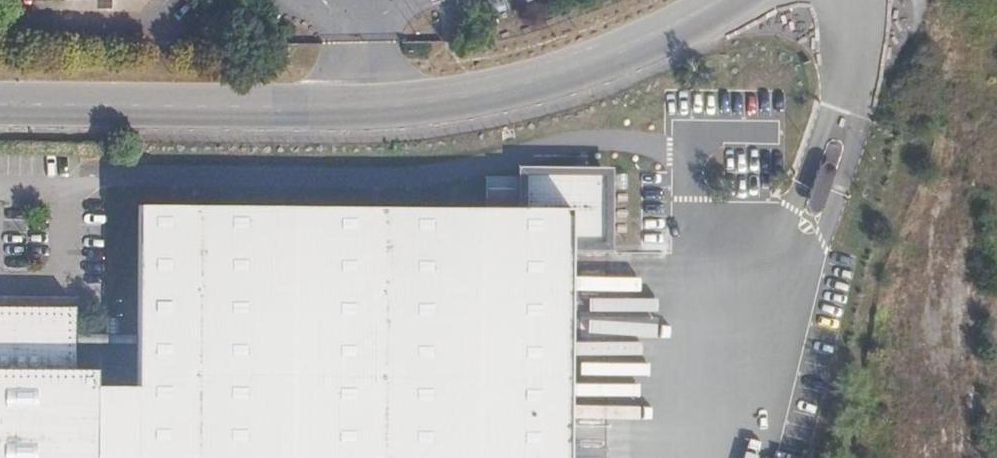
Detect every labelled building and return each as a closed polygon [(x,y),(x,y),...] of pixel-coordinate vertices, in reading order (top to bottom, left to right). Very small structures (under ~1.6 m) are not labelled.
[(269,58),(288,58),(288,48),(269,47),(269,58)] [(567,245),(602,245),(603,174),(521,174),(520,209),(135,206),(133,384),(133,457),(565,457),(567,245)] [(93,384),(93,369),(72,369),(72,306),(0,305),(0,457),(93,457),(93,384)] [(133,384),(93,384),(93,457),(133,457),(133,384)]
